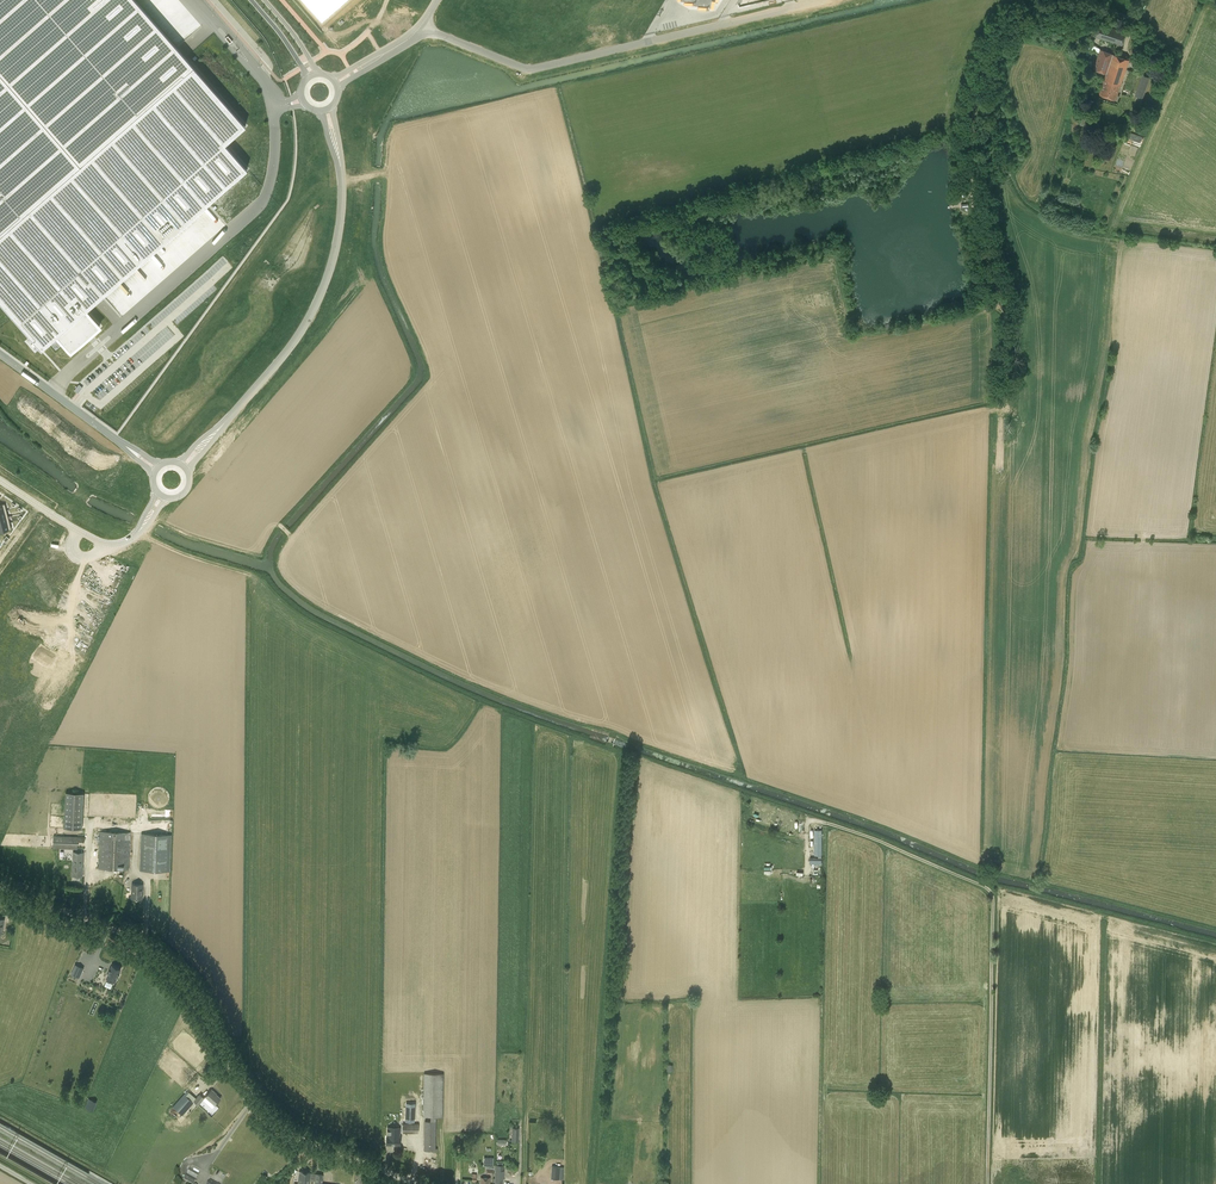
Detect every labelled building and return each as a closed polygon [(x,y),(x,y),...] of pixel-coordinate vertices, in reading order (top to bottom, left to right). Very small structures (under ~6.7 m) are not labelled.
[(14,316),(20,323),(42,348),(56,336),(57,335),(71,351),(75,347),(99,326),(85,310),(87,309),(247,169),(225,144),(246,126),(194,66),(136,0),(0,0),(0,300),(14,316)] [(322,19),(344,0),(305,0),(322,19)] [(1100,24),(1096,37),(1122,46),(1126,33),(1100,24)] [(1094,69),(1106,73),(1113,54),(1101,50),(1094,69)] [(1116,100),(1129,59),(1113,54),(1106,73),(1099,94),(1116,100)] [(1136,96),(1143,98),(1149,77),(1142,75),(1136,96)] [(1080,125),(1090,127),(1092,120),(1082,117),(1080,125)] [(1129,138),(1141,142),(1142,136),(1131,133),(1129,138)] [(177,257),(181,262),(186,257),(183,253),(177,257)] [(79,383),(74,391),(77,393),(78,393),(83,386),(79,383)] [(0,512),(0,519),(8,517),(7,510),(0,512)] [(0,519),(0,525),(10,523),(8,517),(0,519)] [(0,525),(0,532),(11,529),(10,523),(0,525)] [(82,829),(83,793),(66,792),(64,828),(82,829)] [(815,830),(815,855),(819,855),(819,858),(810,858),(810,863),(821,863),(821,830),(815,830)] [(99,868),(128,869),(129,832),(100,831),(99,868)] [(142,833),(140,870),(169,871),(171,835),(142,833)] [(85,835),(79,835),(79,837),(54,836),(53,848),(78,849),(78,841),(84,842),(85,835)] [(72,875),(83,876),(84,853),(73,852),(72,875)] [(132,884),(131,898),(142,899),(142,884),(132,884)] [(75,965),(71,975),(79,978),(83,968),(75,965)] [(120,969),(112,965),(110,970),(109,969),(108,973),(109,973),(107,977),(108,978),(107,981),(113,983),(114,981),(115,981),(117,977),(118,977),(119,974),(118,973),(120,969)] [(441,1069),(426,1069),(426,1073),(424,1073),(423,1116),(430,1116),(430,1121),(425,1121),(424,1150),(438,1151),(438,1148),(436,1148),(436,1116),(443,1116),(443,1073),(441,1073),(441,1069)] [(205,1096),(215,1104),(221,1098),(214,1092),(212,1089),(205,1096)] [(187,1090),(173,1106),(178,1110),(174,1114),(179,1118),(194,1101),(199,1105),(205,1098),(200,1094),(196,1098),(187,1090)] [(94,1111),(97,1101),(89,1098),(85,1107),(94,1111)] [(403,1133),(419,1133),(419,1124),(403,1123),(403,1133)] [(386,1144),(400,1145),(400,1136),(400,1128),(388,1128),(387,1136),(386,1144)] [(552,1166),(551,1178),(563,1179),(564,1167),(552,1166)] [(199,1174),(189,1169),(187,1174),(196,1179),(199,1174)] [(298,1183),(309,1183),(310,1180),(315,1181),(315,1183),(327,1183),(322,1183),(323,1174),(316,1173),(310,1173),(311,1172),(300,1171),(298,1183)] [(192,1183),(194,1183),(196,1179),(187,1174),(184,1179),(192,1183)]
